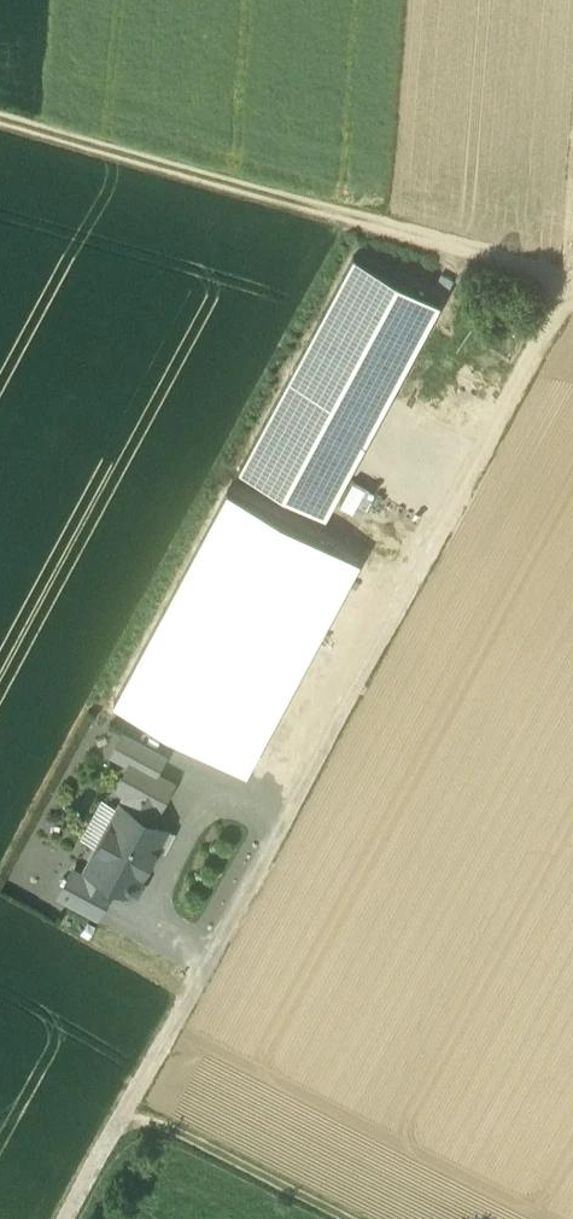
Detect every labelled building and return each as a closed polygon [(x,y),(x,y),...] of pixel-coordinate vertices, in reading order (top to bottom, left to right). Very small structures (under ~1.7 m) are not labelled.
[(440,301),(354,255),(240,469),(325,515),(440,301)] [(453,281),(441,274),(437,282),(449,289),(453,281)] [(162,756),(126,737),(116,754),(134,764),(134,763),(152,773),(162,756)] [(152,773),(134,763),(134,764),(125,781),(134,785),(122,808),(148,822),(169,782),(152,773)] [(148,822),(122,808),(90,867),(114,879),(117,881),(120,890),(128,894),(137,891),(141,883),(138,875),(154,847),(160,850),(167,848),(173,837),(171,830),(163,826),(161,829),(148,822)] [(114,879),(90,867),(85,877),(75,872),(63,895),(96,913),(114,879)]
